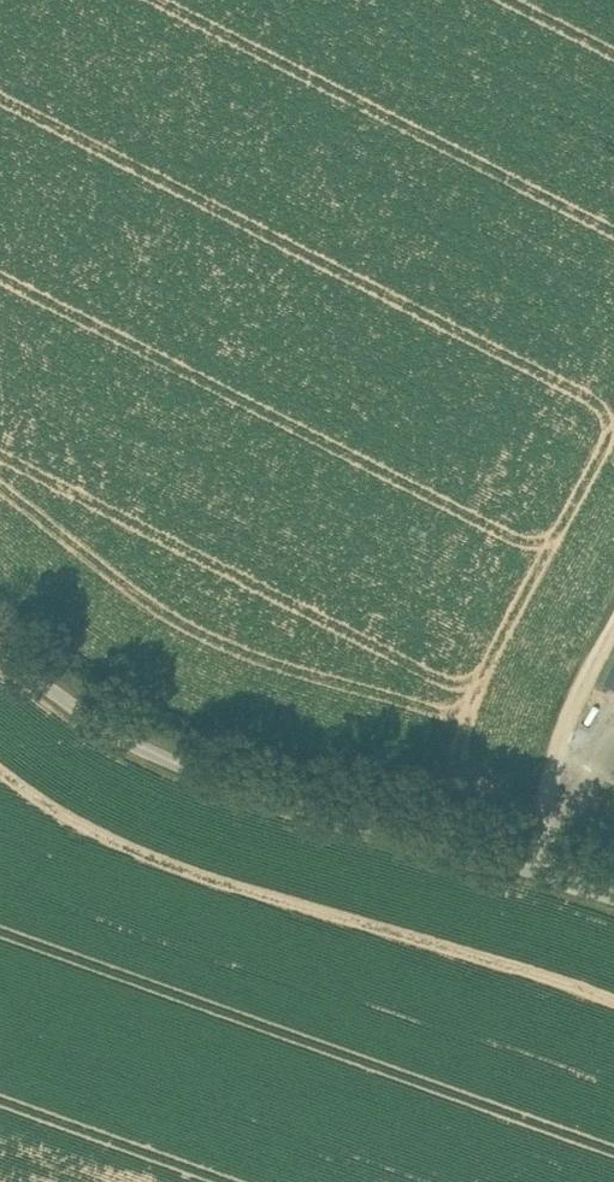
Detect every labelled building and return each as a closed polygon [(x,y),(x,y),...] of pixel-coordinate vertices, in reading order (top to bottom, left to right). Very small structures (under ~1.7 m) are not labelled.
[(604,682),(613,688),(613,664),(604,682)]
